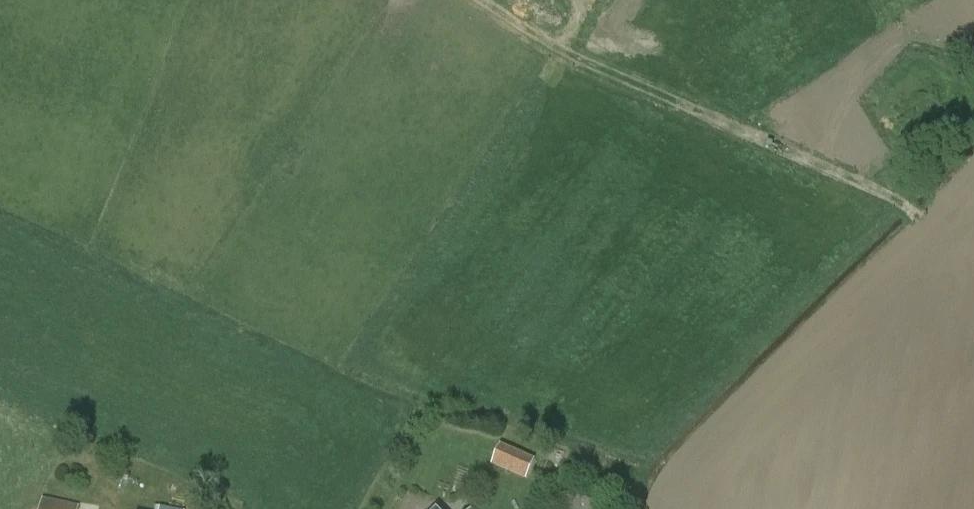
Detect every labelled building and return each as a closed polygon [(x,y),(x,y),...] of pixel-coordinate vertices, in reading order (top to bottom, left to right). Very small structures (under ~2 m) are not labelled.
[(492,464),(525,479),(534,459),(501,444),(492,464)] [(560,499),(556,508),(596,508),(560,499)] [(77,508),(43,501),(41,508),(77,508)]
